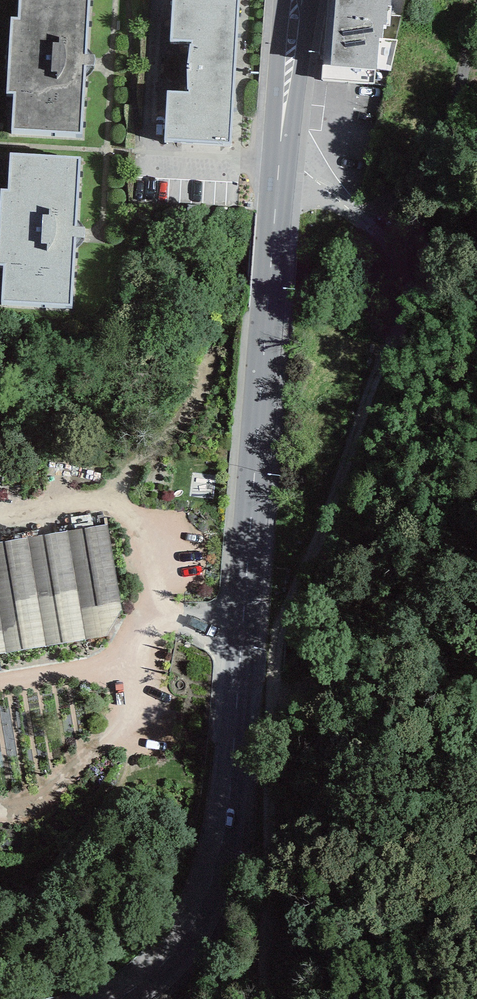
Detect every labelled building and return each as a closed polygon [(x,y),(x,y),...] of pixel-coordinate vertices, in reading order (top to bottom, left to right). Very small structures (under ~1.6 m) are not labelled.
[(13,141),(83,145),(92,0),(21,0),(13,141)] [(334,82),(386,86),(392,0),(340,0),(334,82)] [(239,4),(173,2),(167,148),(234,151),(239,4)] [(81,171),(9,167),(2,309),(74,313),(81,171)] [(0,542),(0,653),(107,635),(122,612),(107,524),(0,542)]
